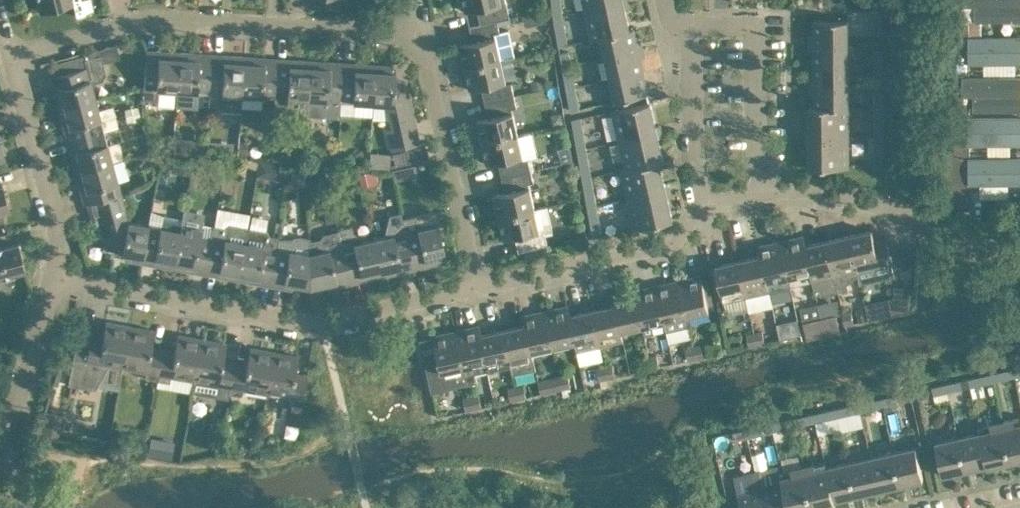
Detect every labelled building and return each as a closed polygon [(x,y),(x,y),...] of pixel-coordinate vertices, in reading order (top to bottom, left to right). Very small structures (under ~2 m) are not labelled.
[(41,9),(72,1),(71,0),(38,0),(41,9)] [(466,10),(477,8),(481,7),(482,12),(480,12),(483,22),(498,19),(510,17),(510,16),(508,4),(507,0),(464,0),(466,10)] [(553,16),(563,14),(561,0),(552,0),(553,16)] [(586,9),(624,0),(584,0),(586,9)] [(586,9),(591,32),(592,37),(634,28),(634,27),(630,28),(629,23),(625,6),(629,5),(628,0),(624,0),(586,9)] [(962,0),(946,0),(947,33),(958,33),(969,33),(969,21),(962,21),(962,0)] [(964,4),(979,3),(979,19),(1019,19),(1019,0),(964,0),(964,4)] [(545,9),(534,12),(536,23),(547,21),(545,9)] [(558,45),(568,43),(563,14),(553,16),(558,45)] [(846,18),(814,19),(815,34),(815,41),(848,41),(848,18),(846,18)] [(873,31),(873,33),(883,33),(882,18),(873,18),(873,21),(873,26),(873,31)] [(500,31),(498,19),(483,22),(470,25),(473,36),(474,35),(475,40),(461,44),(466,66),(501,58),(515,55),(509,29),(500,31)] [(634,28),(592,37),(593,38),(602,36),(606,55),(607,57),(639,49),(638,42),(634,28)] [(959,61),(958,33),(947,33),(947,61),(947,73),(959,73),(970,72),(970,61),(959,61)] [(966,59),(1019,59),(1019,33),(966,34),(966,59)] [(848,41),(815,41),(815,44),(815,48),(815,63),(848,63),(848,48),(848,43),(848,41)] [(883,48),(874,48),(874,63),(883,63),(883,48)] [(639,49),(607,57),(611,75),(611,77),(644,70),(641,56),(639,49)] [(175,89),(178,51),(159,50),(158,56),(146,55),(144,75),(144,85),(144,87),(143,99),(155,100),(155,102),(157,105),(172,106),(174,104),(175,89)] [(568,50),(560,51),(562,62),(563,66),(571,65),(568,50)] [(175,89),(209,91),(211,59),(199,59),(200,53),(178,51),(175,89)] [(51,75),(50,76),(59,108),(95,98),(92,85),(91,82),(101,79),(105,71),(102,61),(100,53),(84,58),(83,58),(85,66),(51,75)] [(211,59),(209,91),(208,102),(217,102),(219,109),(240,110),(242,94),(244,55),(224,54),(224,60),(211,59)] [(244,55),(242,94),(262,95),(269,95),(275,96),(275,89),(276,81),(277,64),(278,58),(265,57),(244,55)] [(275,89),(275,96),(287,96),(286,103),(285,113),(286,113),(286,117),(298,118),(307,118),(307,113),(308,104),(308,98),(309,66),(309,60),(289,58),(289,64),(277,64),(276,81),(275,89)] [(507,83),(501,58),(466,66),(471,88),(485,84),(486,89),(485,90),(487,100),(485,100),(486,100),(515,94),(512,82),(507,83)] [(308,104),(307,113),(327,114),(330,114),(339,115),(339,112),(340,100),(340,96),(342,62),(331,61),(309,60),(309,66),(308,98),(308,104)] [(340,96),(340,100),(353,101),(352,113),(371,114),(371,102),(374,64),(355,63),(342,62),(341,84),(340,96)] [(848,63),(815,63),(815,68),(815,78),(815,85),(848,85),(848,68),(848,63)] [(883,63),(874,63),(874,68),(874,77),(883,77),(883,67),(883,63)] [(392,65),(374,64),(371,102),(394,103),(398,120),(399,125),(387,128),(392,149),(400,147),(419,143),(405,80),(395,80),(396,71),(392,71),(392,65)] [(571,65),(563,66),(566,85),(567,87),(574,85),(571,65)] [(644,70),(611,77),(616,99),(629,96),(649,92),(647,84),(644,70)] [(959,73),(947,73),(948,101),(948,113),(962,112),(970,112),(970,100),(959,101),(959,73)] [(964,75),(964,93),(973,92),(973,108),(1019,108),(1019,75),(964,75)] [(543,76),(533,79),(535,88),(545,86),(543,76)] [(574,85),(567,87),(571,109),(578,108),(574,85)] [(848,85),(815,85),(815,92),(815,105),(849,105),(848,92),(848,85)] [(884,90),(875,90),(875,105),(884,105),(884,90)] [(517,106),(515,94),(486,100),(486,101),(487,101),(490,111),(491,110),(492,115),(478,119),(482,140),(518,132),(513,107),(517,106)] [(98,108),(95,98),(59,108),(64,128),(70,126),(73,138),(104,130),(118,126),(112,105),(98,108)] [(656,124),(651,101),(613,109),(620,139),(662,129),(660,123),(656,124)] [(394,103),(371,102),(371,114),(371,119),(398,120),(394,103)] [(806,130),(806,136),(849,135),(849,116),(849,105),(815,105),(810,105),(810,116),(810,129),(806,130)] [(884,105),(875,105),(875,116),(876,135),(884,135),(884,116),(884,105)] [(562,111),(552,114),(554,123),(564,121),(562,111)] [(962,142),(962,112),(948,113),(948,142),(948,154),(958,154),(970,154),(970,142),(962,142)] [(580,116),(572,117),(578,148),(586,146),(580,116)] [(970,116),(970,139),(1019,139),(1019,116),(970,116)] [(622,168),(664,159),(659,136),(663,135),(662,129),(620,139),(626,167),(622,168)] [(76,171),(112,161),(104,130),(73,138),(76,150),(70,151),(76,171)] [(524,158),(518,132),(482,140),(487,163),(502,159),(503,164),(502,165),(504,175),(502,175),(503,176),(532,169),(529,157),(524,158)] [(806,141),(806,142),(810,142),(810,166),(849,165),(849,140),(849,135),(806,136),(806,141)] [(876,135),(876,140),(876,149),(876,165),(884,165),(884,140),(884,135),(876,135)] [(186,152),(187,138),(174,137),(173,151),(186,152)] [(239,142),(238,153),(247,154),(248,143),(239,142)] [(569,145),(559,147),(562,161),(572,159),(569,145)] [(586,146),(578,148),(583,177),(591,175),(586,146)] [(420,147),(392,153),(395,165),(423,159),(420,147)] [(272,148),(271,158),(283,159),(283,152),(278,148),(272,148)] [(337,164),(338,149),(324,148),(323,163),(337,164)] [(390,154),(370,152),(369,168),(389,170),(390,154)] [(958,176),(958,154),(948,154),(948,176),(958,176)] [(966,155),(966,180),(1019,180),(1019,155),(966,155)] [(665,183),(660,160),(664,159),(622,168),(629,197),(671,188),(669,182),(665,183)] [(121,193),(112,161),(76,171),(81,191),(87,190),(90,201),(121,193)] [(279,163),(277,179),(287,181),(290,165),(279,163)] [(415,163),(392,168),(395,179),(417,174),(415,163)] [(506,191),(495,194),(499,215),(535,207),(530,186),(530,182),(534,181),(532,169),(527,170),(503,176),(504,176),(507,186),(508,185),(509,190),(506,191)] [(292,171),(292,183),(304,183),(304,171),(292,171)] [(374,171),(359,172),(361,185),(373,182),(375,179),(374,171)] [(591,175),(583,177),(588,206),(597,204),(591,175)] [(949,195),(971,194),(971,182),(948,183),(949,195)] [(5,220),(2,212),(10,210),(8,202),(2,183),(0,184),(0,221),(5,220)] [(635,227),(673,218),(668,195),(672,194),(671,188),(629,197),(635,227)] [(90,201),(84,203),(86,203),(90,216),(91,215),(97,214),(105,240),(123,244),(122,252),(126,252),(125,258),(142,261),(143,256),(148,224),(128,220),(124,206),(125,206),(121,193),(90,201)] [(597,204),(588,206),(594,236),(602,234),(597,204)] [(535,207),(499,215),(504,237),(516,235),(519,234),(520,239),(519,240),(521,249),(519,250),(519,251),(524,250),(539,246),(549,244),(546,233),(554,231),(548,205),(535,207)] [(183,218),(173,267),(174,267),(184,269),(185,263),(195,265),(207,267),(212,236),(211,235),(213,225),(202,223),(203,222),(204,212),(183,208),(181,217),(183,218)] [(447,260),(439,225),(445,223),(441,208),(402,217),(413,262),(424,260),(426,265),(447,260)] [(332,210),(323,212),(326,222),(335,220),(332,210)] [(382,275),(402,271),(401,265),(413,262),(402,217),(401,211),(389,214),(383,236),(373,239),(382,275)] [(148,224),(142,261),(153,264),(173,267),(183,218),(181,217),(163,214),(162,220),(161,220),(159,226),(148,224)] [(245,241),(247,225),(229,222),(224,225),(213,224),(211,235),(212,236),(207,267),(219,269),(218,275),(238,279),(245,241)] [(278,237),(278,236),(269,234),(266,229),(247,225),(245,241),(238,279),(259,282),(260,276),(271,279),(277,247),(279,237),(278,237)] [(361,241),(359,235),(351,229),(350,225),(337,228),(337,229),(342,246),(349,277),(360,274),(362,280),(382,275),(373,239),(361,241)] [(338,285),(337,279),(349,277),(342,246),(337,229),(323,232),(319,237),(309,239),(310,285),(327,282),(329,287),(338,285)] [(860,232),(850,234),(859,274),(858,274),(860,283),(861,283),(871,280),(891,275),(895,275),(893,268),(892,262),(893,262),(889,247),(887,236),(875,239),(872,229),(860,232)] [(310,285),(309,239),(309,236),(305,236),(305,235),(300,234),(296,235),(292,236),(292,237),(279,237),(277,247),(271,279),(283,281),(282,287),(292,288),(293,282),(310,285)] [(836,237),(827,239),(839,289),(847,288),(846,283),(858,274),(859,274),(850,234),(836,237)] [(803,235),(781,240),(789,276),(791,285),(796,284),(814,280),(803,235)] [(804,235),(803,235),(814,280),(816,290),(822,289),(823,293),(824,293),(838,290),(839,289),(827,239),(812,243),(806,244),(804,235)] [(758,245),(757,245),(760,255),(761,254),(767,281),(768,280),(770,290),(791,285),(789,276),(781,240),(758,245)] [(18,242),(0,247),(0,281),(15,277),(13,272),(25,268),(18,242)] [(760,255),(738,259),(747,295),(769,290),(770,290),(768,280),(767,281),(761,254),(760,255)] [(738,259),(716,264),(716,267),(720,284),(723,299),(724,300),(747,295),(738,259)] [(702,274),(679,279),(687,315),(710,309),(706,293),(703,278),(702,274)] [(679,279),(657,284),(665,320),(664,320),(667,329),(688,324),(686,315),(687,315),(679,279)] [(657,284),(635,289),(643,325),(645,334),(654,331),(652,323),(662,320),(664,320),(665,320),(657,284)] [(612,294),(611,294),(613,304),(614,303),(620,330),(622,330),(639,326),(643,325),(635,289),(612,294)] [(905,290),(868,299),(872,315),(909,306),(905,290)] [(610,305),(592,309),(600,344),(623,339),(624,339),(622,330),(620,330),(614,303),(613,304),(610,305)] [(567,304),(545,309),(554,345),(569,341),(575,340),(576,340),(570,314),(571,313),(568,304),(567,304)] [(545,309),(522,314),(524,324),(525,323),(532,350),(533,350),(554,345),(545,309)] [(571,313),(570,314),(576,340),(575,340),(577,350),(578,349),(600,344),(592,309),(571,313)] [(851,310),(843,311),(846,323),(847,323),(854,321),(851,310)] [(837,313),(821,316),(825,334),(841,331),(837,313)] [(821,316),(804,320),(808,338),(825,334),(821,316)] [(797,317),(791,318),(795,334),(801,333),(797,317)] [(122,367),(130,325),(106,320),(102,342),(90,340),(91,336),(90,336),(86,359),(72,357),(68,383),(94,388),(107,364),(122,367)] [(516,326),(503,329),(512,364),(514,373),(536,368),(534,359),(535,359),(533,350),(532,350),(525,323),(524,324),(516,326)] [(468,327),(457,329),(465,365),(469,383),(478,381),(476,372),(477,372),(478,372),(489,369),(487,360),(481,334),(482,333),(480,324),(479,324),(468,327)] [(157,379),(162,353),(150,351),(154,329),(130,325),(122,367),(146,371),(145,377),(157,379)] [(438,354),(425,357),(431,385),(444,382),(446,388),(469,383),(465,365),(457,329),(434,335),(438,354)] [(482,333),(481,334),(487,360),(489,369),(512,364),(503,329),(482,333)] [(763,330),(755,332),(757,343),(765,341),(763,330)] [(755,332),(747,333),(750,345),(757,343),(755,332)] [(162,353),(157,379),(169,381),(170,375),(194,379),(194,380),(202,338),(178,333),(175,350),(174,355),(162,353)] [(226,342),(202,338),(194,380),(194,379),(192,388),(192,391),(228,397),(229,392),(234,366),(222,364),(226,342)] [(702,343),(694,345),(696,357),(704,355),(702,343)] [(694,345),(686,347),(689,359),(696,357),(694,345)] [(266,392),(274,350),(250,346),(246,368),(234,366),(229,392),(241,394),(243,388),(266,392)] [(274,350),(266,392),(290,396),(289,403),(288,410),(301,412),(302,405),(307,379),(306,379),(294,377),(295,372),(298,355),(274,350)] [(657,354),(649,355),(652,367),(660,365),(657,354)] [(649,355),(642,357),(644,369),(652,367),(649,355)] [(613,364),(605,365),(608,377),(615,375),(613,364)] [(605,365),(597,367),(600,379),(601,379),(608,377),(605,365)] [(993,380),(1015,375),(1013,367),(991,372),(993,380)] [(970,386),(993,380),(991,372),(969,377),(970,386)] [(568,374),(561,376),(563,387),(570,386),(571,386),(568,374)] [(561,376),(539,380),(542,392),(563,387),(561,376)] [(949,390),(963,387),(961,379),(947,382),(949,390)] [(934,394),(949,390),(947,382),(932,385),(934,394)] [(524,384),(516,386),(519,397),(526,396),(524,384)] [(516,386),(508,387),(511,399),(519,397),(516,386)] [(883,405),(897,402),(896,393),(881,397),(883,405)] [(479,394),(472,396),(474,407),(482,406),(479,394)] [(472,396),(464,397),(466,409),(474,407),(472,396)] [(861,410),(869,408),(883,405),(881,397),(859,402),(861,410)] [(838,415),(853,412),(861,410),(859,402),(837,407),(838,415)] [(837,407),(822,410),(824,418),(838,415),(837,407)] [(45,410),(41,433),(59,436),(63,413),(45,410)] [(803,414),(792,417),(794,425),(805,423),(816,420),(814,412),(803,414)] [(1002,420),(1010,458),(1019,456),(1019,416),(1002,420)] [(781,419),(770,422),(772,430),(774,430),(783,428),(794,425),(792,417),(783,419),(781,419)] [(988,463),(1010,458),(1002,420),(980,425),(988,463)] [(762,424),(748,427),(749,435),(758,433),(764,432),(762,424)] [(208,425),(204,443),(218,446),(222,427),(208,425)] [(966,468),(988,463),(980,425),(979,425),(980,431),(959,436),(966,468)] [(735,438),(749,435),(748,427),(733,430),(735,438)] [(151,436),(148,453),(157,455),(161,438),(151,436)] [(943,473),(966,468),(959,436),(936,441),(939,454),(943,473)] [(901,483),(924,478),(919,458),(916,445),(893,451),(901,483)] [(878,488),(901,483),(893,451),(871,456),(878,488)] [(856,493),(878,488),(871,456),(849,461),(856,493)] [(812,503),(834,498),(825,460),(803,465),(812,503)] [(828,465),(826,460),(825,460),(834,498),(856,493),(849,461),(828,465)] [(756,469),(756,470),(765,507),(789,507),(781,470),(782,470),(781,464),(756,469)] [(790,507),(812,503),(803,465),(782,470),(781,470),(789,507),(790,507)] [(734,475),(739,494),(742,507),(765,507),(756,470),(734,475)]
